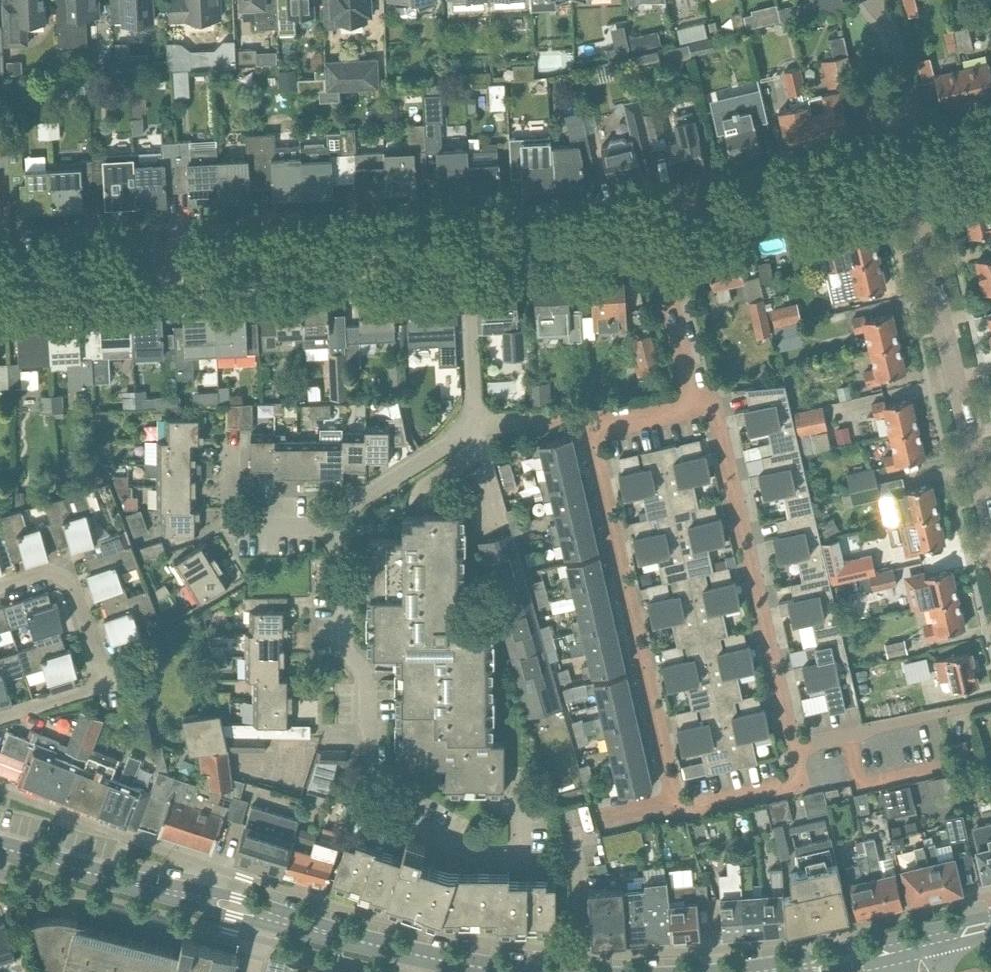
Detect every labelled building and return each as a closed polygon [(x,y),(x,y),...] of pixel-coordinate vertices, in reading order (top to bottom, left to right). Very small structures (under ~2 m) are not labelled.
[(47,22),(46,6),(49,4),(48,0),(16,0),(16,2),(4,3),(5,45),(25,44),(24,23),(47,22)] [(60,45),(89,44),(88,17),(101,16),(100,0),(58,0),(60,45)] [(112,1),(113,22),(125,21),(125,22),(127,22),(130,25),(135,26),(139,25),(142,21),(155,20),(154,0),(124,0),(112,1)] [(170,20),(221,17),(220,0),(169,0),(170,20)] [(278,27),(277,0),(241,0),(241,11),(255,10),(256,28),(278,27)] [(278,27),(278,34),(296,33),(295,14),(313,13),(313,0),(277,0),(278,27)] [(324,28),(337,27),(337,22),(366,21),(366,16),(371,16),(370,0),(323,0),(324,28)] [(419,10),(435,3),(434,2),(434,0),(415,0),(419,10)] [(448,14),(489,12),(489,0),(447,0),(448,14)] [(489,12),(531,10),(530,0),(489,0),(489,12)] [(842,0),(814,0),(817,12),(844,6),(842,0)] [(917,0),(903,0),(907,18),(920,15),(917,0)] [(795,4),(779,8),(782,20),(782,21),(790,19),(798,17),(795,4)] [(757,26),(754,14),(745,16),(746,20),(748,28),(757,26)] [(704,23),(679,28),(681,38),(706,33),(704,23)] [(948,51),(957,49),(952,29),(943,31),(948,51)] [(854,82),(844,36),(829,39),(833,58),(822,60),(829,88),(854,82)] [(713,37),(712,37),(688,43),(691,55),(716,49),(713,37)] [(643,40),(631,43),(634,55),(646,52),(643,40)] [(175,43),(168,43),(169,70),(172,70),(194,69),(194,61),(192,54),(182,44),(175,43)] [(610,62),(629,57),(629,45),(607,50),(610,62)] [(240,63),(257,62),(257,50),(240,51),(240,63)] [(661,62),(659,50),(631,57),(633,68),(661,62)] [(326,89),(378,87),(377,59),(324,61),(325,77),(325,85),(326,89)] [(625,61),(610,64),(614,81),(629,77),(625,61)] [(969,99),(990,94),(990,70),(989,62),(962,69),(969,99)] [(443,69),(430,69),(431,82),(444,81),(443,69)] [(801,106),(779,111),(781,120),(780,121),(786,143),(817,136),(808,96),(806,90),(805,90),(801,69),(785,72),(790,94),(798,92),(801,106)] [(962,69),(935,76),(942,106),(969,99),(962,69)] [(189,70),(173,70),(174,81),(189,80),(189,70)] [(296,70),(279,70),(280,89),(297,88),(296,70)] [(446,74),(447,82),(462,81),(461,73),(446,74)] [(325,77),(298,78),(298,90),(326,89),(325,85),(325,77)] [(57,78),(48,78),(48,98),(57,98),(57,78)] [(504,82),(489,83),(490,109),(505,108),(504,82)] [(441,84),(422,84),(422,85),(424,123),(426,147),(442,146),(440,122),(443,122),(441,84)] [(839,89),(808,96),(817,136),(848,128),(843,106),(839,89)] [(755,123),(768,120),(763,97),(749,100),(749,101),(717,108),(719,119),(721,131),(725,130),(731,156),(761,149),(755,123)] [(637,152),(651,149),(652,149),(640,98),(624,102),(632,138),(627,139),(622,136),(611,139),(608,144),(601,145),(610,184),(643,177),(637,152)] [(383,119),(382,102),(372,103),(373,120),(383,119)] [(382,102),(383,119),(398,119),(397,102),(382,102)] [(597,108),(581,111),(586,133),(602,129),(597,108)] [(645,113),(651,137),(666,134),(661,109),(645,113)] [(581,111),(566,115),(571,136),(586,133),(581,111)] [(693,111),(674,116),(679,140),(666,143),(672,170),(705,162),(693,111)] [(132,117),(133,134),(143,134),(142,117),(132,117)] [(39,138),(50,137),(49,120),(39,121),(39,138)] [(59,120),(49,120),(50,137),(60,137),(59,120)] [(411,150),(384,151),(386,190),(417,189),(416,178),(415,164),(427,164),(426,152),(426,150),(426,147),(424,123),(409,124),(411,150)] [(354,127),(341,128),(341,132),(342,132),(344,175),(355,174),(356,192),(386,190),(384,151),(355,153),(354,131),(354,127)] [(288,195),(303,194),(301,156),(276,157),(275,132),(258,133),(260,173),(272,172),(273,196),(275,196),(275,200),(288,199),(288,195)] [(305,146),(301,146),(301,156),(303,194),(333,193),(332,176),(344,175),(342,132),(341,132),(334,132),(328,132),(328,145),(325,145),(324,142),(305,143),(305,146)] [(249,174),(260,173),(258,133),(245,134),(247,159),(218,160),(220,199),(250,197),(249,174)] [(550,136),(509,138),(511,172),(522,171),(523,176),(523,187),(553,185),(552,160),(551,145),(550,136)] [(191,140),(175,141),(177,183),(189,182),(190,201),(220,199),(218,160),(217,145),(191,147),(191,140)] [(162,151),(134,153),(136,203),(167,202),(166,183),(177,183),(175,141),(161,142),(162,151)] [(22,192),(23,209),(53,208),(52,182),(51,168),(22,169),(20,143),(8,144),(10,172),(11,193),(22,192)] [(483,150),(468,151),(470,190),(500,188),(499,163),(498,163),(497,149),(496,150),(495,143),(483,144),(483,150)] [(0,145),(0,172),(10,172),(8,144),(0,145)] [(579,144),(551,145),(552,160),(553,185),(583,184),(582,158),(579,144)] [(438,151),(438,166),(440,191),(470,190),(468,151),(468,149),(438,151)] [(134,153),(93,155),(93,159),(94,189),(106,188),(106,205),(136,203),(134,153)] [(93,159),(79,160),(80,166),(51,168),(52,182),(53,208),(83,206),(82,189),(94,189),(93,159)] [(964,203),(972,236),(990,232),(990,185),(984,186),(987,198),(964,203)] [(801,228),(787,232),(790,247),(800,244),(798,236),(803,235),(801,228)] [(835,233),(823,236),(831,268),(878,257),(871,228),(858,231),(846,234),(845,230),(835,233)] [(977,260),(985,293),(990,291),(990,256),(977,260)] [(878,257),(831,268),(828,269),(835,300),(847,298),(847,299),(860,296),(859,292),(885,286),(878,257)] [(772,331),(759,276),(745,279),(740,259),(708,266),(719,312),(734,309),(728,283),(745,279),(749,300),(757,335),(772,331)] [(757,264),(762,284),(775,281),(770,261),(757,264)] [(592,283),(594,328),(609,327),(610,331),(627,330),(624,282),(592,283)] [(536,311),(538,311),(538,313),(537,313),(539,332),(568,330),(569,341),(583,340),(581,310),(568,311),(568,309),(569,309),(568,285),(535,287),(536,311)] [(516,288),(480,290),(482,317),(483,333),(503,332),(505,358),(523,357),(523,355),(521,330),(518,330),(517,315),(518,315),(516,288)] [(410,321),(407,321),(408,343),(430,342),(438,342),(438,345),(439,366),(457,365),(455,321),(444,322),(443,296),(409,297),(410,321)] [(347,342),(395,340),(393,298),(360,300),(362,325),(346,326),(347,342)] [(302,303),(305,333),(305,346),(330,345),(327,301),(302,303)] [(305,333),(302,303),(277,304),(277,312),(262,313),(264,347),(280,346),(279,334),(305,333)] [(797,303),(771,309),(774,324),(801,318),(797,303)] [(245,312),(215,313),(216,339),(217,355),(259,352),(258,327),(246,327),(245,312)] [(215,313),(185,315),(185,325),(186,332),(187,356),(193,356),(217,355),(216,339),(215,313)] [(870,349),(898,342),(891,313),(866,319),(865,316),(852,319),(854,330),(865,328),(870,349)] [(162,316),(132,318),(133,343),(134,355),(163,354),(163,360),(175,359),(175,352),(174,333),(163,334),(162,316)] [(132,318),(102,319),(102,328),(103,348),(103,356),(108,356),(108,357),(134,355),(133,343),(132,318)] [(76,383),(93,382),(91,348),(80,349),(78,320),(48,322),(50,361),(53,361),(53,365),(67,364),(67,360),(74,360),(76,383)] [(48,322),(18,324),(20,362),(21,362),(50,361),(48,322)] [(791,324),(775,328),(780,349),(796,346),(791,324)] [(186,332),(174,333),(175,352),(175,359),(176,372),(176,380),(177,380),(194,379),(193,356),(187,356),(186,332)] [(640,374),(658,370),(650,336),(633,340),(640,374)] [(871,349),(851,354),(859,386),(880,381),(879,377),(905,371),(898,342),(870,349),(871,349)] [(344,344),(344,351),(329,351),(331,398),(348,397),(345,344),(344,344)] [(103,348),(91,348),(93,382),(110,381),(108,357),(108,356),(103,356),(103,348)] [(20,362),(9,363),(10,387),(22,386),(21,369),(21,362),(20,362)] [(10,387),(9,363),(0,363),(0,387),(10,387)] [(403,363),(390,364),(391,388),(404,387),(403,363)] [(532,384),(533,404),(551,403),(550,383),(532,384)] [(799,447),(791,411),(785,383),(745,388),(750,408),(735,411),(737,423),(747,421),(749,431),(771,426),(777,452),(799,447)] [(849,384),(836,387),(839,400),(852,397),(849,384)] [(219,386),(220,403),(231,402),(230,385),(219,386)] [(146,389),(136,390),(137,407),(158,406),(158,396),(146,397),(146,389)] [(62,394),(52,395),(53,412),(63,411),(62,394)] [(53,412),(52,395),(42,395),(43,412),(53,412)] [(890,433),(917,427),(911,398),(885,404),(885,401),(872,404),(874,415),(885,413),(890,433)] [(451,399),(441,400),(442,408),(452,407),(451,399)] [(274,414),(285,414),(285,400),(274,401),(274,414)] [(399,400),(390,402),(393,417),(402,415),(399,400)] [(366,402),(355,403),(356,416),(366,415),(366,402)] [(240,428),(240,403),(228,404),(228,428),(240,428)] [(240,403),(240,428),(253,428),(253,403),(240,403)] [(321,418),(331,417),(330,404),(320,405),(321,418)] [(311,418),(321,418),(320,405),(310,405),(311,418)] [(822,407),(794,414),(799,436),(817,432),(828,430),(822,407)] [(366,425),(366,432),(366,462),(389,462),(389,444),(409,444),(404,425),(402,415),(393,417),(389,417),(389,424),(366,425)] [(165,440),(195,440),(195,441),(203,441),(203,417),(165,417),(165,440)] [(848,426),(834,430),(837,444),(852,440),(848,426)] [(917,427),(890,433),(895,453),(884,456),(887,469),(900,466),(899,462),(924,456),(917,427)] [(321,441),(320,441),(320,478),(342,478),(344,478),(344,470),(342,470),(342,433),(342,429),(321,429),(321,441)] [(366,462),(366,432),(342,433),(342,470),(344,470),(366,470),(366,462)] [(799,436),(803,453),(821,448),(817,432),(799,436)] [(275,433),(251,433),(251,470),(275,470),(275,433)] [(274,478),(297,478),(297,441),(285,441),(285,433),(275,433),(275,470),(274,478)] [(572,436),(531,445),(534,457),(542,455),(545,466),(577,458),(572,436)] [(96,451),(109,451),(109,440),(93,441),(96,451)] [(157,440),(158,463),(195,463),(195,441),(195,440),(165,440),(157,440)] [(320,478),(320,441),(297,441),(297,478),(320,478)] [(674,513),(691,509),(695,508),(689,480),(711,475),(706,453),(680,459),(676,444),(659,448),(674,513)] [(814,510),(799,447),(777,452),(761,455),(765,471),(749,475),(752,487),(761,485),(764,494),(786,489),(792,515),(814,510)] [(645,467),(619,473),(624,495),(646,490),(652,518),(657,517),(674,513),(659,448),(642,452),(645,467)] [(545,466),(548,478),(539,480),(542,490),(582,481),(577,458),(545,466)] [(513,474),(510,462),(500,464),(504,476),(513,474)] [(158,475),(158,486),(195,486),(195,478),(201,478),(201,463),(195,463),(158,463),(145,463),(145,476),(158,475)] [(850,488),(877,481),(874,467),(846,473),(850,488)] [(504,476),(507,488),(517,486),(513,474),(504,476)] [(116,485),(128,485),(128,475),(112,475),(116,485)] [(588,504),(582,481),(542,490),(544,501),(553,499),(555,511),(588,504)] [(881,497),(877,481),(850,488),(854,504),(881,497)] [(900,521),(937,512),(941,511),(939,501),(935,502),(931,484),(905,490),(904,486),(892,489),(900,521)] [(137,497),(132,497),(132,485),(128,485),(116,485),(120,496),(125,496),(125,507),(137,507),(137,497)] [(158,509),(162,509),(195,508),(195,486),(158,486),(158,509)] [(52,522),(59,546),(71,543),(72,548),(82,545),(88,560),(131,543),(127,530),(95,540),(86,511),(74,515),(67,495),(45,502),(51,522),(52,522)] [(555,511),(558,523),(550,525),(552,536),(593,526),(588,504),(555,511)] [(516,507),(513,508),(507,509),(510,522),(519,519),(516,507)] [(162,509),(162,532),(199,532),(199,508),(195,508),(162,509)] [(51,522),(28,529),(21,509),(0,516),(0,518),(5,536),(6,536),(15,564),(14,560),(25,557),(27,562),(50,555),(48,550),(59,546),(52,522),(51,522)] [(425,515),(405,515),(403,515),(403,538),(370,538),(370,556),(366,555),(366,578),(370,578),(370,612),(366,612),(366,634),(371,634),(371,652),(399,652),(399,679),(394,679),(394,691),(399,691),(399,725),(395,725),(394,747),(399,747),(399,765),(447,765),(447,791),(464,791),(464,795),(487,795),(487,791),(505,791),(504,741),(491,741),(491,719),(495,719),(495,696),(491,696),(491,662),(495,662),(495,640),(491,640),(491,622),(462,622),(462,606),(467,606),(467,583),(462,583),(462,550),(467,550),(467,527),(462,527),(462,509),(425,509),(425,515)] [(689,576),(706,572),(710,571),(704,544),(726,539),(721,517),(694,523),(691,509),(674,513),(689,576)] [(828,573),(821,539),(814,510),(792,515),(776,519),(780,535),(764,538),(767,550),(776,548),(778,558),(800,553),(807,579),(828,573)] [(900,521),(886,524),(891,546),(899,544),(904,543),(906,551),(907,554),(920,551),(919,548),(944,542),(937,512),(911,518),(900,521)] [(667,581),(671,580),(689,576),(674,513),(657,517),(660,531),(634,537),(639,559),(661,554),(667,581)] [(510,522),(513,532),(514,534),(523,531),(519,519),(510,522)] [(835,519),(820,526),(825,537),(841,530),(835,519)] [(554,545),(563,543),(566,556),(598,549),(593,526),(552,536),(554,545)] [(513,532),(479,542),(528,717),(563,707),(547,651),(544,639),(541,627),(514,534),(513,532)] [(5,536),(0,538),(0,570),(4,569),(3,567),(15,564),(6,536),(5,536)] [(839,539),(821,543),(827,565),(828,573),(829,577),(830,582),(847,579),(862,575),(869,573),(876,572),(872,555),(844,561),(839,539)] [(143,560),(166,552),(162,540),(139,548),(143,560)] [(186,582),(218,562),(206,542),(174,562),(186,582)] [(100,593),(104,605),(128,596),(128,595),(120,572),(139,565),(131,543),(88,560),(92,571),(87,573),(95,595),(100,593)] [(538,562),(535,550),(525,552),(529,565),(538,562)] [(599,555),(567,562),(570,575),(561,577),(564,586),(604,577),(599,555)] [(199,602),(230,582),(218,562),(186,582),(199,602)] [(876,572),(869,573),(873,589),(897,584),(894,568),(876,572)] [(911,574),(904,576),(907,587),(912,608),(931,603),(957,597),(950,569),(925,575),(924,571),(911,574)] [(689,576),(703,640),(720,636),(725,635),(718,608),(740,603),(735,580),(709,586),(706,572),(689,576)] [(843,637),(828,573),(807,579),(791,582),(795,598),(778,602),(781,614),(791,612),(793,622),(815,616),(821,642),(843,637)] [(703,640),(689,576),(671,580),(675,595),(648,601),(653,623),(675,618),(682,645),(686,644),(703,640)] [(564,586),(566,597),(575,595),(577,607),(610,600),(604,577),(564,586)] [(543,579),(533,582),(537,594),(546,591),(543,579)] [(158,600),(168,593),(170,592),(165,583),(154,590),(158,600)] [(108,616),(104,617),(112,640),(117,638),(121,650),(129,647),(145,641),(136,617),(156,610),(148,588),(128,595),(128,596),(104,605),(108,616)] [(30,621),(38,645),(62,638),(59,626),(64,625),(57,602),(52,603),(48,591),(4,605),(11,627),(30,621)] [(540,606),(549,603),(546,591),(537,594),(540,606)] [(161,610),(174,602),(168,593),(158,600),(161,610)] [(283,633),(287,633),(287,609),(269,609),(269,596),(245,596),(245,609),(250,609),(250,632),(283,632),(283,633)] [(964,627),(957,597),(931,603),(935,624),(924,626),(927,639),(939,636),(939,633),(964,627)] [(577,607),(580,619),(572,621),(574,632),(615,622),(610,600),(577,607)] [(11,627),(4,605),(0,606),(0,631),(11,627)] [(620,645),(615,622),(574,632),(576,642),(585,640),(588,652),(620,645)] [(550,624),(541,627),(544,639),(553,636),(550,624)] [(284,655),(283,633),(283,632),(250,632),(246,632),(246,655),(284,655)] [(553,636),(544,639),(547,651),(556,648),(553,636)] [(718,703),(735,700),(739,699),(733,671),(755,666),(750,644),(724,650),(720,636),(703,640),(718,703)] [(809,662),(793,666),(796,678),(805,676),(807,685),(824,682),(826,692),(800,698),(804,715),(836,708),(858,703),(850,667),(843,637),(821,642),(806,646),(806,647),(809,662)] [(38,645),(18,651),(25,673),(45,667),(52,692),(77,684),(73,672),(78,671),(71,648),(66,649),(62,638),(38,645)] [(696,709),(701,708),(718,703),(703,640),(686,644),(689,658),(663,664),(668,686),(686,682),(690,702),(695,701),(696,709)] [(909,654),(906,641),(886,646),(889,658),(909,654)] [(225,655),(225,645),(211,645),(213,655),(225,655),(228,655),(225,655)] [(588,652),(591,664),(582,666),(584,677),(625,667),(620,645),(588,652)] [(13,704),(5,679),(25,673),(18,651),(0,657),(0,708),(13,704)] [(970,652),(937,660),(941,680),(951,678),(954,690),(978,685),(970,652)] [(228,665),(228,655),(225,655),(213,655),(215,665),(228,665)] [(284,678),(284,677),(284,655),(246,655),(246,678),(254,678),(284,678)] [(571,680),(568,667),(558,670),(562,682),(571,680)] [(627,673),(586,683),(588,694),(597,692),(599,703),(632,696),(627,673)] [(292,677),(284,677),(284,678),(254,678),(254,701),(292,701),(292,677)] [(567,701),(577,698),(573,685),(564,688),(567,701)] [(231,701),(231,691),(215,691),(218,701),(231,701)] [(637,718),(632,696),(599,703),(602,715),(594,717),(596,728),(637,718)] [(738,714),(735,700),(718,703),(733,767),(754,762),(747,735),(770,730),(765,708),(738,714)] [(292,701),(254,701),(254,723),(223,723),(226,737),(266,738),(266,736),(287,736),(287,724),(292,724),(292,701)] [(711,772),(733,767),(718,703),(701,708),(704,722),(677,728),(682,750),(704,745),(711,772)] [(77,785),(84,766),(88,757),(92,746),(102,720),(103,719),(83,710),(66,753),(65,753),(64,757),(55,754),(57,749),(47,745),(49,737),(30,730),(27,737),(26,738),(9,731),(1,750),(25,760),(26,758),(28,759),(20,780),(22,784),(65,801),(72,783),(77,785)] [(151,791),(138,825),(159,831),(159,832),(212,849),(223,817),(193,807),(199,790),(210,794),(212,788),(233,785),(232,777),(229,751),(226,737),(223,723),(222,718),(220,711),(184,717),(185,723),(190,752),(200,750),(203,771),(199,784),(169,775),(159,772),(151,791)] [(585,730),(582,718),(573,720),(576,732),(585,730)] [(607,736),(610,748),(642,741),(637,718),(596,728),(599,738),(607,736)] [(576,732),(579,744),(589,742),(585,730),(576,732)] [(266,738),(226,737),(229,751),(266,751),(266,738)] [(973,770),(966,740),(949,744),(956,774),(973,770)] [(647,763),(642,741),(610,748),(613,760),(604,762),(607,773),(647,763)] [(72,783),(65,801),(97,814),(112,776),(120,758),(92,746),(88,757),(84,766),(77,785),(72,783)] [(346,750),(321,750),(308,791),(329,796),(337,762),(346,762),(346,750)] [(112,776),(97,814),(127,826),(127,825),(137,828),(138,825),(151,791),(132,784),(142,760),(132,756),(129,755),(120,779),(112,776)] [(579,765),(582,778),(591,775),(588,763),(579,765)] [(607,773),(609,782),(617,781),(620,793),(653,786),(647,763),(607,773)] [(582,778),(586,790),(595,788),(591,775),(582,778)] [(838,787),(824,790),(826,798),(840,795),(838,787)] [(808,817),(829,812),(824,790),(802,795),(808,817)] [(881,793),(876,795),(880,808),(885,807),(881,793)] [(328,798),(319,796),(316,805),(325,808),(328,798)] [(773,825),(782,823),(793,821),(788,799),(767,803),(771,821),(773,825)] [(749,807),(755,833),(768,830),(766,822),(771,821),(767,803),(749,807)] [(236,858),(283,872),(292,843),(293,838),(299,819),(251,805),(236,858)] [(945,816),(950,840),(968,837),(963,812),(945,816)] [(825,818),(790,827),(791,832),(826,824),(825,818)] [(974,835),(977,848),(984,879),(987,878),(990,880),(990,879),(990,820),(984,822),(986,832),(974,835)] [(781,858),(790,856),(782,823),(773,825),(781,858)] [(624,857),(640,853),(639,847),(644,846),(640,827),(618,832),(622,851),(624,857)] [(618,832),(600,836),(606,861),(620,858),(618,852),(622,851),(618,832)] [(337,843),(315,837),(311,849),(312,849),(304,878),(325,884),(337,843)] [(346,842),(333,883),(349,889),(348,893),(369,900),(371,896),(388,902),(391,903),(404,907),(413,911),(423,914),(441,920),(459,920),(459,924),(481,924),(481,920),(498,920),(498,928),(515,928),(516,932),(538,933),(538,928),(556,928),(556,885),(547,885),(547,880),(509,880),(509,872),(449,872),(419,861),(420,860),(426,843),(407,837),(402,853),(401,856),(357,841),(356,845),(346,842)] [(792,893),(784,894),(785,931),(787,931),(849,916),(831,838),(795,846),(797,871),(790,873),(792,893)] [(874,838),(864,840),(880,909),(890,906),(892,908),(900,906),(901,904),(903,903),(896,872),(882,875),(874,838)] [(858,863),(846,867),(857,914),(860,914),(861,915),(869,914),(870,911),(880,909),(864,840),(864,839),(855,842),(858,851),(856,852),(858,863)] [(935,841),(924,843),(936,895),(948,892),(951,894),(957,893),(958,890),(962,889),(954,856),(940,859),(935,841)] [(283,872),(304,878),(312,849),(311,849),(292,843),(283,872)] [(903,868),(911,901),(914,901),(917,902),(922,901),(924,898),(936,895),(924,843),(914,846),(918,865),(903,868)] [(972,852),(960,855),(962,864),(974,862),(972,852)] [(729,873),(719,873),(720,880),(721,897),(723,935),(739,934),(745,933),(739,864),(739,859),(728,859),(728,864),(729,873)] [(750,863),(739,864),(745,933),(766,932),(761,893),(752,894),(750,863)] [(784,894),(782,867),(770,868),(772,886),(774,886),(774,892),(761,893),(766,932),(785,931),(784,894)] [(667,903),(667,893),(666,878),(645,880),(646,886),(648,912),(649,912),(652,940),(658,939),(658,938),(673,937),(667,903)] [(707,883),(684,885),(670,885),(668,893),(667,893),(667,903),(673,937),(700,935),(697,905),(708,904),(707,883)] [(592,944),(628,942),(623,886),(588,888),(592,944)] [(652,940),(649,912),(648,912),(646,886),(624,888),(624,886),(623,886),(628,942),(652,940)] [(237,955),(240,956),(240,955),(195,943),(196,941),(183,937),(181,947),(185,948),(183,956),(76,928),(78,919),(67,917),(56,916),(44,917),(33,920),(33,921),(35,921),(47,963),(63,967),(62,971),(233,971),(237,955)] [(15,953),(5,923),(0,924),(0,958),(15,953)] [(321,966),(302,962),(302,961),(286,957),(286,959),(270,955),(266,971),(320,971),(321,966)]
